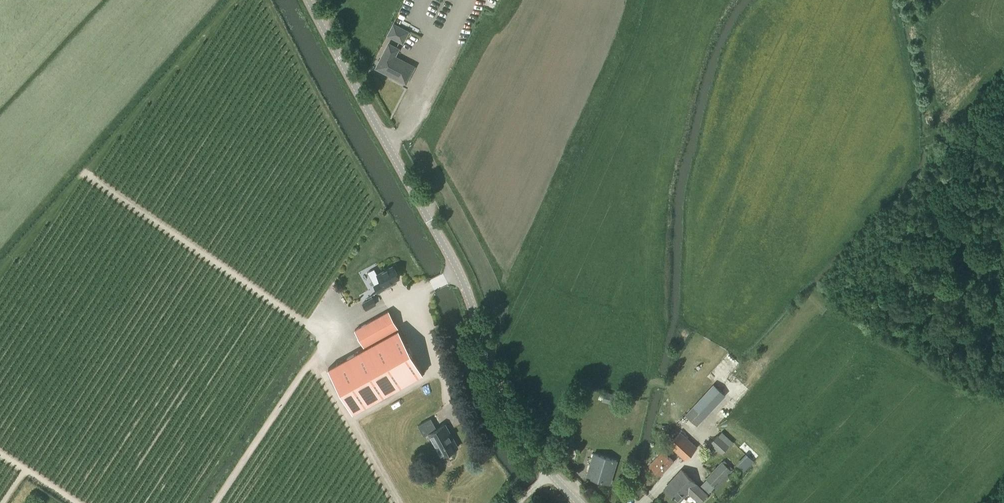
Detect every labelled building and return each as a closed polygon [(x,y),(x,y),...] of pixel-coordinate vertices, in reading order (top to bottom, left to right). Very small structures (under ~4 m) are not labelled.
[(386,36),(403,44),(410,31),(393,23),(386,36)] [(387,70),(407,81),(414,67),(402,61),(394,57),(398,49),(389,44),(377,68),(386,73),(387,70)] [(378,291),(396,282),(394,280),(400,277),(394,266),(378,274),(382,281),(375,285),(378,291)] [(367,309),(376,304),(373,297),(363,302),(367,309)] [(388,311),(355,330),(365,348),(328,368),(353,412),(423,373),(398,328),(388,311)] [(697,426),(726,395),(713,384),(685,415),(697,426)] [(622,397),(605,391),(601,401),(618,406),(622,397)] [(424,436),(428,434),(440,457),(458,447),(446,424),(436,429),(431,419),(418,426),(424,436)] [(685,460),(697,447),(680,432),(668,445),(685,460)] [(721,453),(729,445),(717,435),(710,443),(721,453)] [(660,475),(673,462),(662,451),(649,465),(660,475)] [(610,484),(617,461),(594,454),(587,477),(610,484)] [(745,471),(753,462),(746,456),(738,465),(745,471)] [(718,489),(729,478),(727,475),(732,471),(722,461),(706,478),(718,489)] [(708,494),(684,471),(665,490),(679,502),(688,493),(699,502),(708,494)]
